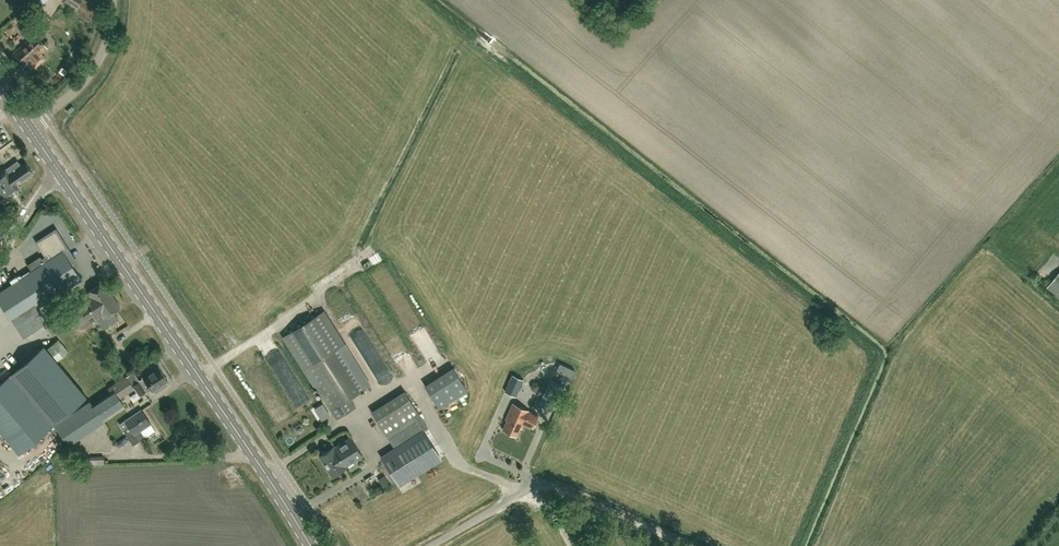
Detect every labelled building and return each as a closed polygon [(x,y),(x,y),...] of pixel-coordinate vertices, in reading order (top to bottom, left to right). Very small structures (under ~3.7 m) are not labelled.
[(47,0),(30,0),(29,1),(37,10),(47,0)] [(35,67),(42,62),(37,57),(48,47),(35,33),(13,52),(26,67),(31,62),(35,67)] [(17,162),(6,170),(6,169),(0,173),(0,196),(3,200),(19,188),(16,183),(32,172),(25,163),(21,167),(17,162)] [(14,322),(81,279),(63,250),(49,259),(47,255),(42,258),(40,256),(34,260),(27,264),(32,271),(0,291),(0,301),(14,322)] [(1048,286),(1058,295),(1058,273),(1048,286)] [(90,295),(102,313),(105,317),(120,307),(104,282),(88,292),(90,295)] [(81,327),(102,313),(90,295),(69,308),(81,327)] [(367,387),(341,346),(344,344),(323,311),(282,337),(303,370),(305,369),(337,419),(356,407),(350,398),(367,387)] [(47,340),(54,337),(50,329),(43,332),(47,340)] [(57,360),(68,350),(58,339),(47,348),(57,360)] [(0,383),(0,431),(19,453),(85,398),(42,347),(0,383)] [(128,375),(109,388),(112,392),(115,391),(117,395),(120,399),(136,388),(140,395),(151,388),(153,391),(154,390),(156,392),(168,384),(166,382),(168,381),(159,367),(143,378),(144,378),(140,381),(134,372),(128,375)] [(544,369),(536,372),(539,378),(546,376),(544,369)] [(516,396),(521,385),(520,385),(522,379),(513,374),(505,391),(516,396)] [(550,379),(539,404),(553,410),(565,385),(550,379)] [(112,392),(93,405),(102,418),(123,404),(120,399),(117,395),(115,391),(112,392)] [(372,411),(386,433),(411,418),(415,424),(422,419),(404,391),(372,411)] [(315,408),(322,420),(330,415),(323,403),(315,408)] [(533,427),(538,415),(512,403),(505,419),(507,420),(503,429),(516,435),(520,427),(522,428),(524,423),(533,427)] [(134,444),(155,430),(141,409),(125,420),(128,424),(123,428),(134,444)] [(283,423),(276,428),(281,434),(288,429),(283,423)] [(423,431),(381,457),(398,485),(440,458),(423,431)] [(363,456),(351,436),(335,446),(334,445),(319,455),(332,476),(347,467),(346,466),(363,456)] [(235,473),(225,478),(231,489),(240,483),(235,473)]
